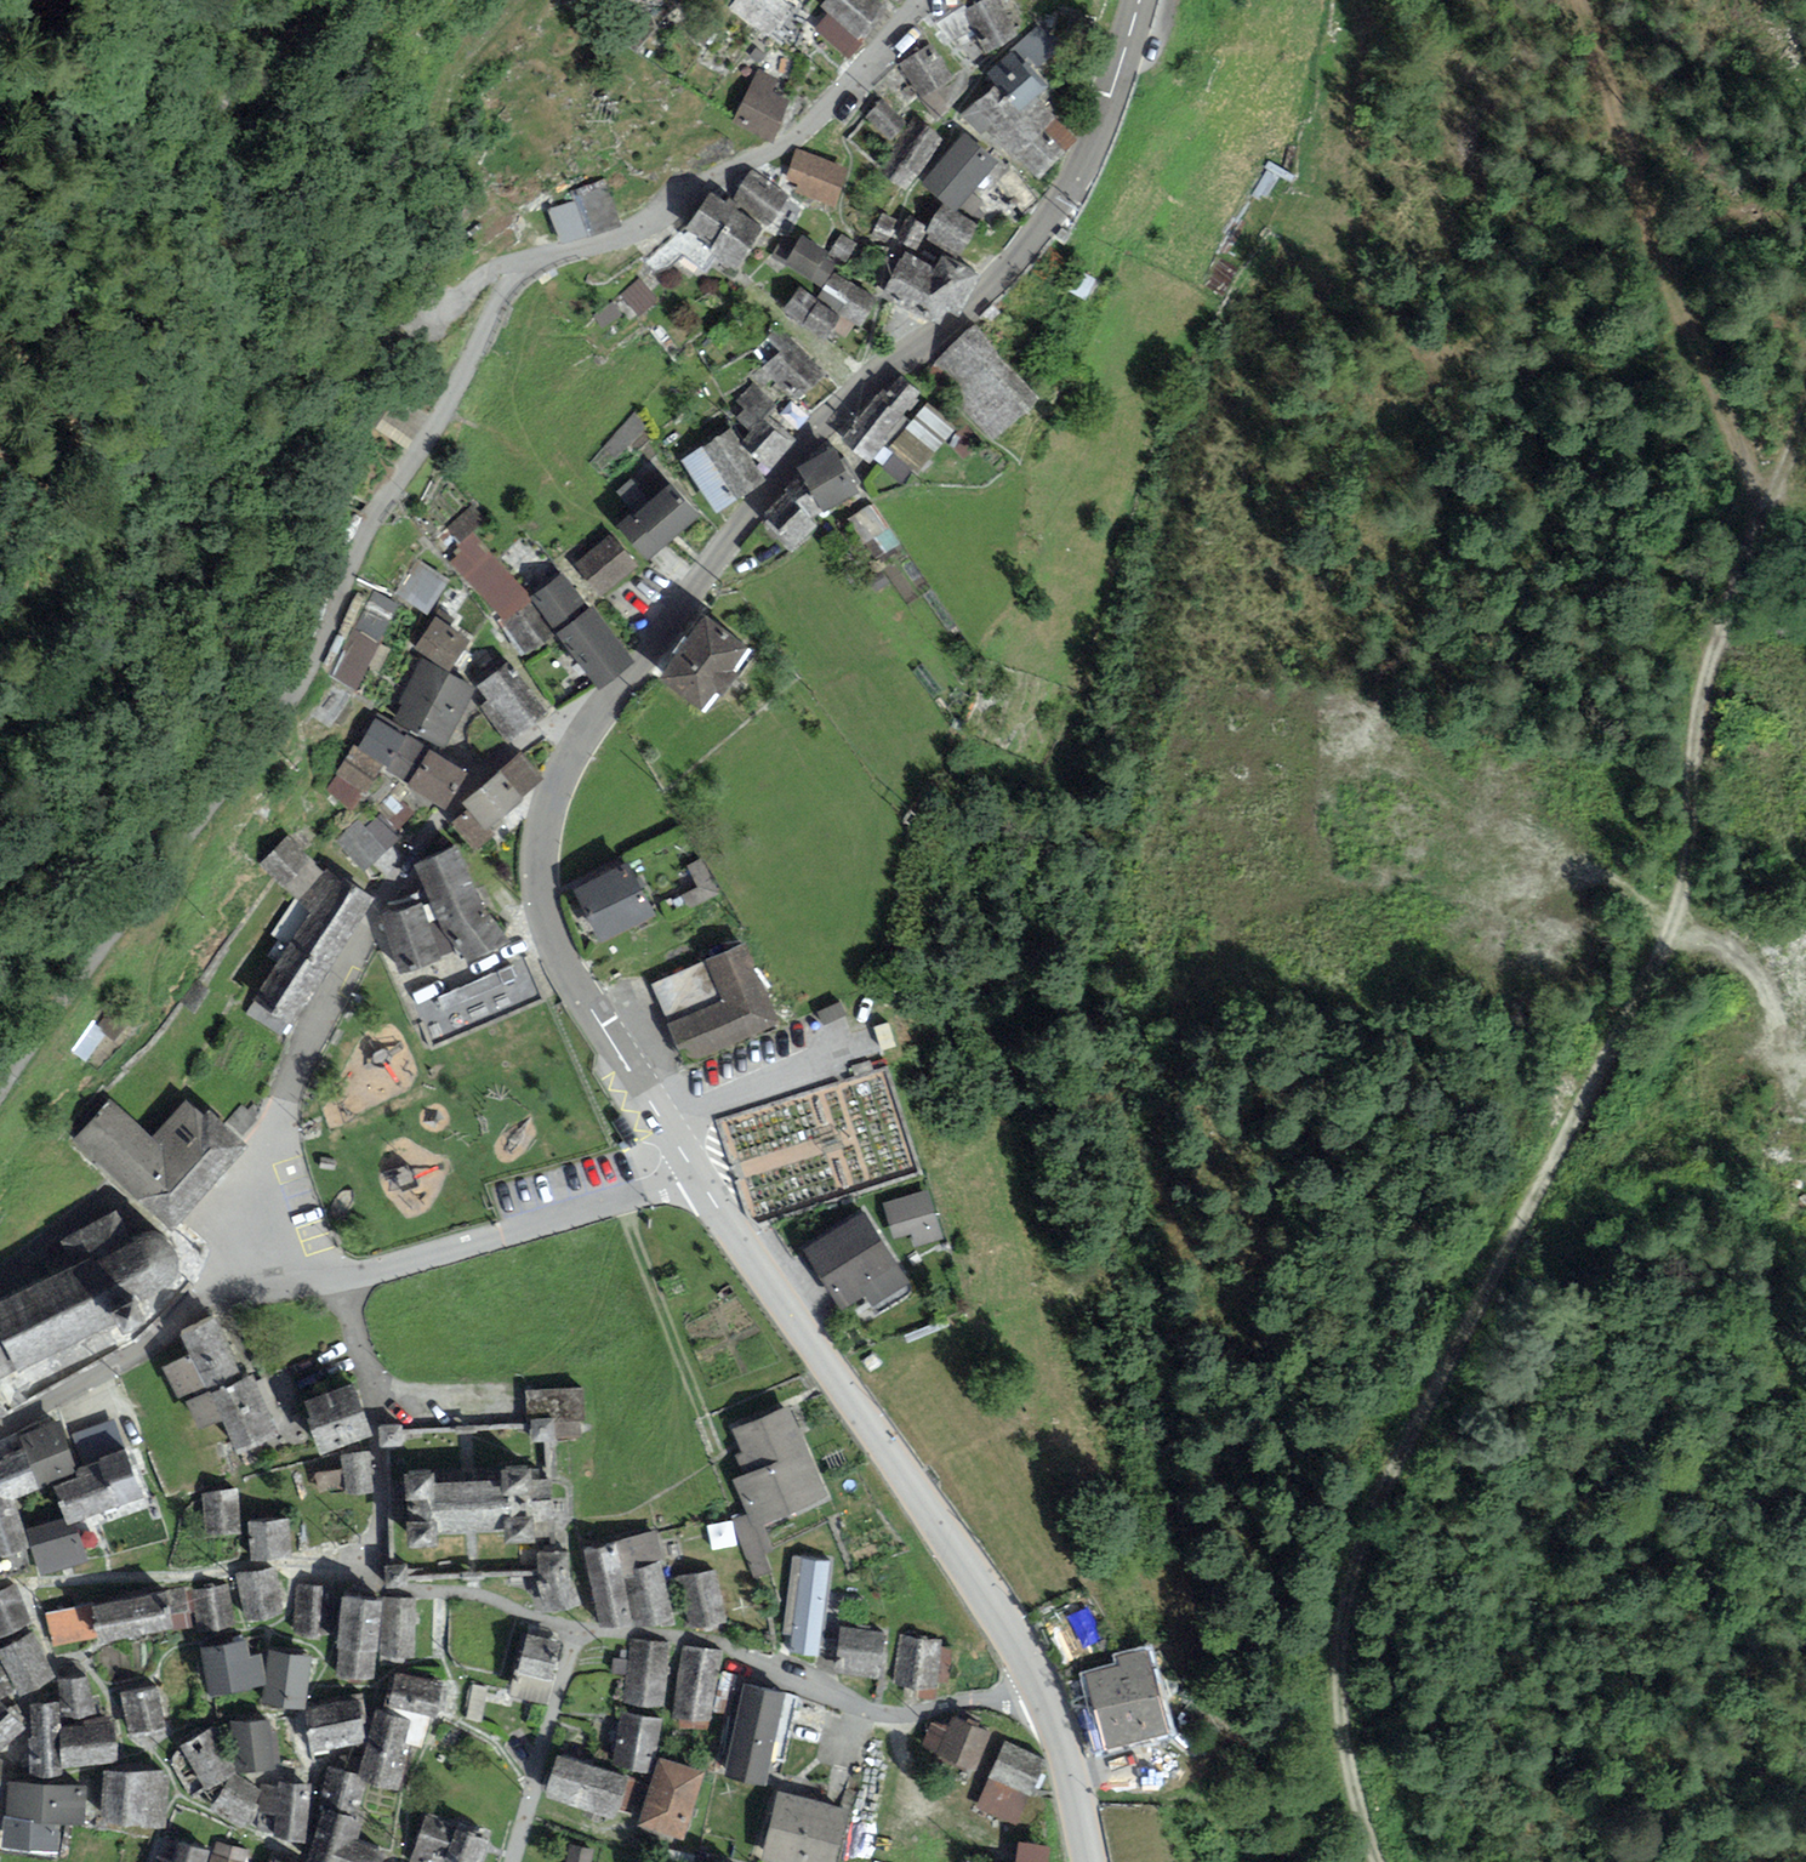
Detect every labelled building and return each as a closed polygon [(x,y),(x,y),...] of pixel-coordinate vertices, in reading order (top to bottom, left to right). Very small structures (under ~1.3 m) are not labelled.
[(727,10),(766,39),(791,5),(785,0),(734,0),(727,10)] [(876,0),(825,0),(819,7),(828,13),(859,42),(887,9),(876,0)] [(1000,0),(984,0),(963,10),(983,54),(1018,38),(1000,0)] [(974,62),(983,54),(963,10),(960,5),(936,24),(974,62)] [(863,45),(859,42),(828,13),(814,29),(850,60),(863,45)] [(1020,112),(1043,91),(1046,88),(1031,70),(1057,47),(1037,26),(1009,51),(1011,52),(986,74),(1020,112)] [(952,78),(931,44),(899,65),(921,98),(952,78)] [(778,80),(757,70),(732,121),(773,144),(789,100),(772,91),(778,80)] [(986,74),(958,109),(981,136),(985,131),(1015,162),(1017,159),(1056,120),(1063,112),(1043,91),(1020,112),(986,74)] [(884,98),(863,122),(886,142),(907,118),(884,98)] [(943,140),(914,119),(877,172),(906,192),(943,140)] [(1079,143),(1056,120),(1017,159),(1040,181),(1079,143)] [(998,164),(964,134),(921,182),(945,204),(955,212),(998,164)] [(849,168),(796,148),(784,179),(797,184),(795,191),(834,206),(849,168)] [(751,170),(732,199),(767,227),(789,196),(751,170)] [(603,183),(551,201),(564,237),(616,219),(603,183)] [(725,203),(710,192),(682,233),(735,269),(763,228),(736,210),(739,205),(728,198),(725,203)] [(955,212),(945,204),(929,229),(924,239),(958,259),(977,230),(955,212)] [(924,239),(929,229),(909,218),(905,225),(884,213),(872,235),(904,253),(913,258),(924,239)] [(858,245),(841,235),(830,254),(847,264),(858,245)] [(779,242),(770,256),(822,289),(836,266),(825,259),(828,253),(802,236),(793,251),(779,242)] [(913,258),(904,253),(883,297),(938,324),(945,311),(957,317),(978,274),(941,256),(936,268),(913,258)] [(875,300),(833,273),(816,298),(841,317),(859,328),(875,300)] [(656,299),(638,280),(620,296),(638,315),(656,299)] [(816,298),(801,286),(781,312),(826,341),(841,317),(816,298)] [(780,326),(766,339),(779,352),(764,366),(799,403),(828,376),(780,326)] [(974,326),(928,369),(995,442),(1041,399),(974,326)] [(882,389),(876,397),(903,418),(909,410),(913,414),(922,403),(916,398),(921,393),(900,377),(887,393),(882,389)] [(776,405),(750,384),(736,401),(745,408),(736,419),(752,431),(744,440),(756,450),(752,454),(771,469),(795,441),(766,416),(776,405)] [(903,418),(876,397),(841,441),(868,462),(903,418)] [(955,427),(927,404),(890,448),(919,471),(955,427)] [(680,460),(715,513),(766,480),(731,427),(680,460)] [(821,510),(823,514),(860,493),(856,485),(860,483),(845,457),(841,459),(834,446),(797,467),(801,475),(821,510)] [(650,462),(615,492),(633,512),(617,526),(647,561),(698,518),(650,462)] [(760,518),(791,552),(818,527),(810,520),(821,510),(801,475),(785,490),(787,492),(760,518)] [(899,544),(871,503),(847,519),(864,545),(866,543),(877,559),(899,544)] [(530,594),(472,534),(456,547),(463,552),(450,562),(484,598),(503,623),(531,603),(525,596),(530,594)] [(636,566),(609,535),(575,564),(602,595),(636,566)] [(450,577),(418,558),(396,595),(429,614),(450,577)] [(563,573),(529,598),(556,633),(590,608),(563,573)] [(373,591),(328,674),(355,689),(401,606),(373,591)] [(503,623),(518,657),(554,638),(531,603),(503,623)] [(593,606),(590,608),(556,633),(600,689),(636,662),(593,606)] [(748,649),(706,617),(658,678),(701,711),(715,693),(721,697),(737,676),(731,671),(748,649)] [(470,641),(434,618),(414,648),(450,672),(470,641)] [(444,747),(475,687),(421,659),(398,703),(402,705),(394,721),(444,747)] [(503,666),(476,685),(488,702),(481,707),(507,744),(548,714),(522,679),(516,683),(503,666)] [(408,783),(429,749),(406,735),(404,737),(375,719),(358,747),(357,749),(383,765),(386,767),(384,769),(408,783)] [(357,749),(358,747),(353,744),(335,774),(337,775),(327,790),(353,805),(362,791),(366,793),(383,765),(357,749)] [(468,773),(429,749),(408,783),(407,786),(445,810),(468,773)] [(543,781),(520,752),(500,769),(502,772),(462,804),(466,810),(451,822),(475,852),(495,836),(490,829),(524,802),(521,799),(543,781)] [(399,840),(377,818),(366,828),(358,819),(335,842),(366,873),(399,840)] [(258,865),(299,903),(323,871),(289,833),(258,865)] [(438,921),(440,926),(483,908),(459,847),(414,864),(438,921)] [(722,894),(703,857),(686,865),(697,887),(680,895),(688,911),(722,894)] [(574,889),(600,943),(656,916),(629,862),(574,889)] [(310,910),(289,942),(330,968),(375,898),(344,877),(342,882),(325,868),(323,871),(299,903),(310,910)] [(422,904),(381,917),(400,974),(440,961),(439,956),(428,923),(422,904)] [(483,908),(440,926),(458,951),(468,966),(512,942),(483,908)] [(438,921),(428,923),(439,956),(458,951),(440,926),(438,921)] [(330,968),(289,942),(256,996),(275,1008),(271,1014),(294,1027),(330,968)] [(659,1023),(675,1063),(777,1022),(745,942),(643,983),(659,1023)] [(527,962),(415,1007),(431,1046),(542,1002),(527,962)] [(170,1233),(248,1146),(240,1139),(224,1124),(209,1111),(205,1116),(186,1099),(151,1138),(109,1101),(70,1143),(170,1233)] [(241,1104),(224,1124),(240,1139),(258,1120),(241,1104)] [(914,1247),(943,1239),(929,1190),(883,1203),(893,1240),(911,1235),(914,1247)] [(61,1241),(73,1268),(0,1300),(0,1379),(16,1371),(18,1375),(116,1324),(121,1337),(146,1321),(138,1300),(167,1287),(176,1279),(181,1267),(177,1253),(169,1242),(158,1235),(147,1235),(133,1242),(116,1211),(61,1241)] [(909,1282),(864,1214),(803,1254),(842,1312),(865,1297),(872,1307),(909,1282)] [(190,1354),(192,1353),(208,1393),(213,1391),(241,1379),(216,1317),(180,1331),(190,1354)] [(186,1402),(208,1393),(192,1353),(190,1354),(162,1366),(179,1404),(186,1402)] [(254,1375),(241,1379),(213,1391),(224,1419),(236,1451),(277,1436),(254,1375)] [(306,1402),(312,1418),(306,1420),(320,1455),(325,1453),(372,1436),(353,1384),(306,1402)] [(582,1390),(531,1392),(532,1424),(533,1435),(549,1435),(577,1434),(577,1415),(582,1415),(582,1390)] [(199,1429),(224,1419),(213,1391),(208,1393),(186,1402),(199,1429)] [(765,1527),(830,1498),(789,1405),(733,1430),(743,1452),(735,1455),(744,1476),(733,1481),(747,1513),(755,1532),(765,1527)] [(23,1449),(39,1490),(52,1486),(80,1477),(77,1468),(60,1418),(17,1433),(23,1449)] [(115,1419),(73,1434),(85,1467),(100,1461),(99,1457),(126,1447),(115,1419)] [(399,1427),(384,1427),(384,1443),(389,1443),(400,1442),(399,1431),(399,1427)] [(31,1549),(25,1530),(15,1500),(39,1490),(23,1449),(17,1433),(0,1441),(0,1558),(31,1549)] [(146,1498),(126,1447),(99,1457),(100,1461),(85,1467),(77,1468),(80,1477),(52,1486),(66,1518),(68,1525),(76,1523),(146,1498)] [(371,1452),(343,1454),(345,1471),(346,1491),(347,1496),(375,1494),(371,1452)] [(433,1474),(410,1474),(411,1495),(415,1495),(416,1523),(412,1523),(412,1539),(435,1538),(435,1531),(510,1529),(510,1536),(531,1535),(530,1515),(523,1515),(522,1491),(529,1490),(529,1470),(504,1471),(505,1481),(433,1483),(433,1474)] [(345,1471),(314,1472),(315,1493),(346,1491),(345,1471)] [(237,1495),(207,1496),(209,1532),(239,1531),(237,1495)] [(773,1550),(765,1527),(755,1532),(747,1513),(733,1519),(754,1579),(772,1573),(765,1553),(773,1550)] [(31,1549),(39,1578),(88,1563),(76,1523),(68,1525),(66,1518),(25,1530),(31,1549)] [(248,1523),(251,1562),(292,1558),(288,1519),(248,1523)] [(657,1532),(614,1543),(622,1572),(661,1562),(664,1561),(657,1532)] [(614,1543),(583,1551),(592,1588),(624,1581),(622,1572),(614,1543)] [(538,1571),(538,1582),(551,1615),(583,1605),(570,1579),(569,1553),(557,1552),(538,1553),(538,1571)] [(831,1562),(793,1557),(782,1635),(792,1636),(790,1653),(817,1657),(831,1562)] [(661,1562),(622,1572),(624,1581),(592,1588),(602,1631),(636,1623),(638,1632),(675,1624),(661,1562)] [(274,1565),(235,1574),(245,1622),(284,1613),(274,1565)] [(392,1567),(388,1567),(388,1582),(404,1582),(404,1577),(403,1566),(392,1567)] [(726,1623),(715,1570),(676,1577),(687,1630),(726,1623)] [(32,1622),(16,1584),(0,1591),(0,1636),(32,1622)] [(228,1584),(191,1591),(198,1633),(235,1627),(228,1584)] [(333,1587),(297,1584),(294,1632),(330,1635),(333,1587)] [(192,1627),(183,1588),(94,1607),(91,1608),(98,1639),(99,1645),(173,1628),(174,1631),(192,1627)] [(378,1653),(377,1659),(415,1660),(416,1598),(382,1596),(383,1601),(378,1653)] [(383,1601),(341,1598),(338,1649),(378,1653),(383,1601)] [(91,1608),(94,1607),(94,1604),(46,1614),(53,1648),(98,1639),(91,1608)] [(884,1633),(840,1627),(834,1672),(878,1678),(884,1633)] [(0,1650),(0,1658),(20,1696),(56,1677),(33,1632),(0,1650)] [(561,1643),(526,1635),(518,1672),(513,1671),(508,1695),(547,1704),(561,1643)] [(943,1641),(899,1635),(892,1684),(936,1690),(943,1641)] [(629,1638),(623,1704),(664,1708),(671,1642),(629,1638)] [(201,1649),(210,1698),(264,1686),(265,1675),(262,1654),(250,1658),(247,1641),(201,1649)] [(723,1651),(683,1645),(671,1719),(712,1722),(723,1651)] [(1152,1646),(1113,1655),(1116,1665),(1081,1673),(1090,1714),(1095,1713),(1104,1750),(1173,1734),(1152,1646)] [(377,1659),(378,1653),(338,1649),(336,1678),(375,1682),(377,1659)] [(264,1686),(261,1704),(303,1710),(305,1708),(311,1656),(269,1650),(265,1675),(264,1686)] [(14,1691),(0,1663),(0,1698),(14,1691)] [(443,1682),(395,1674),(388,1709),(436,1718),(443,1682)] [(89,1678),(58,1679),(60,1704),(60,1728),(83,1726),(83,1720),(96,1719),(95,1697),(90,1697),(89,1678)] [(157,1685),(120,1692),(128,1735),(166,1728),(157,1685)] [(489,1688),(473,1685),(466,1719),(482,1722),(489,1688)] [(799,1698),(744,1685),(722,1777),(766,1787),(772,1760),(784,1762),(799,1698)] [(358,1701),(305,1712),(311,1753),(366,1743),(358,1701)] [(0,1703),(0,1755),(26,1729),(0,1703)] [(29,1704),(30,1740),(60,1739),(60,1728),(60,1704),(29,1704)] [(409,1720),(375,1711),(359,1775),(358,1782),(367,1784),(399,1792),(408,1757),(400,1755),(409,1720)] [(661,1720),(621,1712),(612,1765),(653,1772),(661,1720)] [(991,1734),(953,1717),(947,1730),(932,1724),(920,1750),(973,1773),(991,1734)] [(83,1726),(60,1728),(60,1739),(61,1769),(117,1762),(112,1718),(96,1719),(83,1720),(83,1726)] [(269,1720),(231,1722),(232,1739),(235,1738),(238,1773),(281,1770),(278,1731),(270,1731),(269,1720)] [(215,1728),(181,1746),(206,1792),(213,1806),(209,1810),(244,1832),(259,1806),(255,1803),(262,1791),(236,1773),(215,1728)] [(61,1769),(60,1739),(30,1740),(31,1777),(61,1776),(61,1769)] [(1006,1743),(976,1806),(1015,1824),(1028,1796),(1031,1798),(1048,1763),(1006,1743)] [(628,1778),(558,1755),(544,1799),(614,1821),(628,1778)] [(706,1772),(659,1758),(638,1826),(685,1840),(706,1772)] [(359,1775),(328,1767),(317,1808),(321,1809),(358,1819),(367,1784),(358,1782),(359,1775)] [(102,1826),(166,1828),(168,1772),(104,1769),(102,1826)] [(87,1786),(8,1782),(5,1817),(34,1819),(33,1823),(60,1825),(85,1826),(87,1786)] [(305,1844),(310,1784),(277,1782),(277,1787),(263,1785),(261,1814),(276,1815),(273,1842),(305,1844)] [(779,1792),(762,1860),(771,1861),(836,1861),(849,1809),(779,1792)] [(321,1809),(308,1860),(313,1861),(382,1861),(385,1853),(357,1842),(363,1821),(358,1819),(321,1809)] [(426,1813),(409,1861),(481,1861),(490,1835),(426,1813)] [(58,1854),(60,1825),(33,1823),(34,1819),(5,1817),(2,1849),(58,1854)] [(216,1842),(210,1861),(244,1861),(247,1851),(216,1842)] [(209,1852),(178,1843),(172,1861),(157,1857),(156,1861),(206,1861),(209,1852)] [(1052,1848),(1019,1843),(1016,1861),(1050,1861),(1052,1848)] [(566,1861),(590,1861),(593,1850),(571,1845),(566,1861)]
